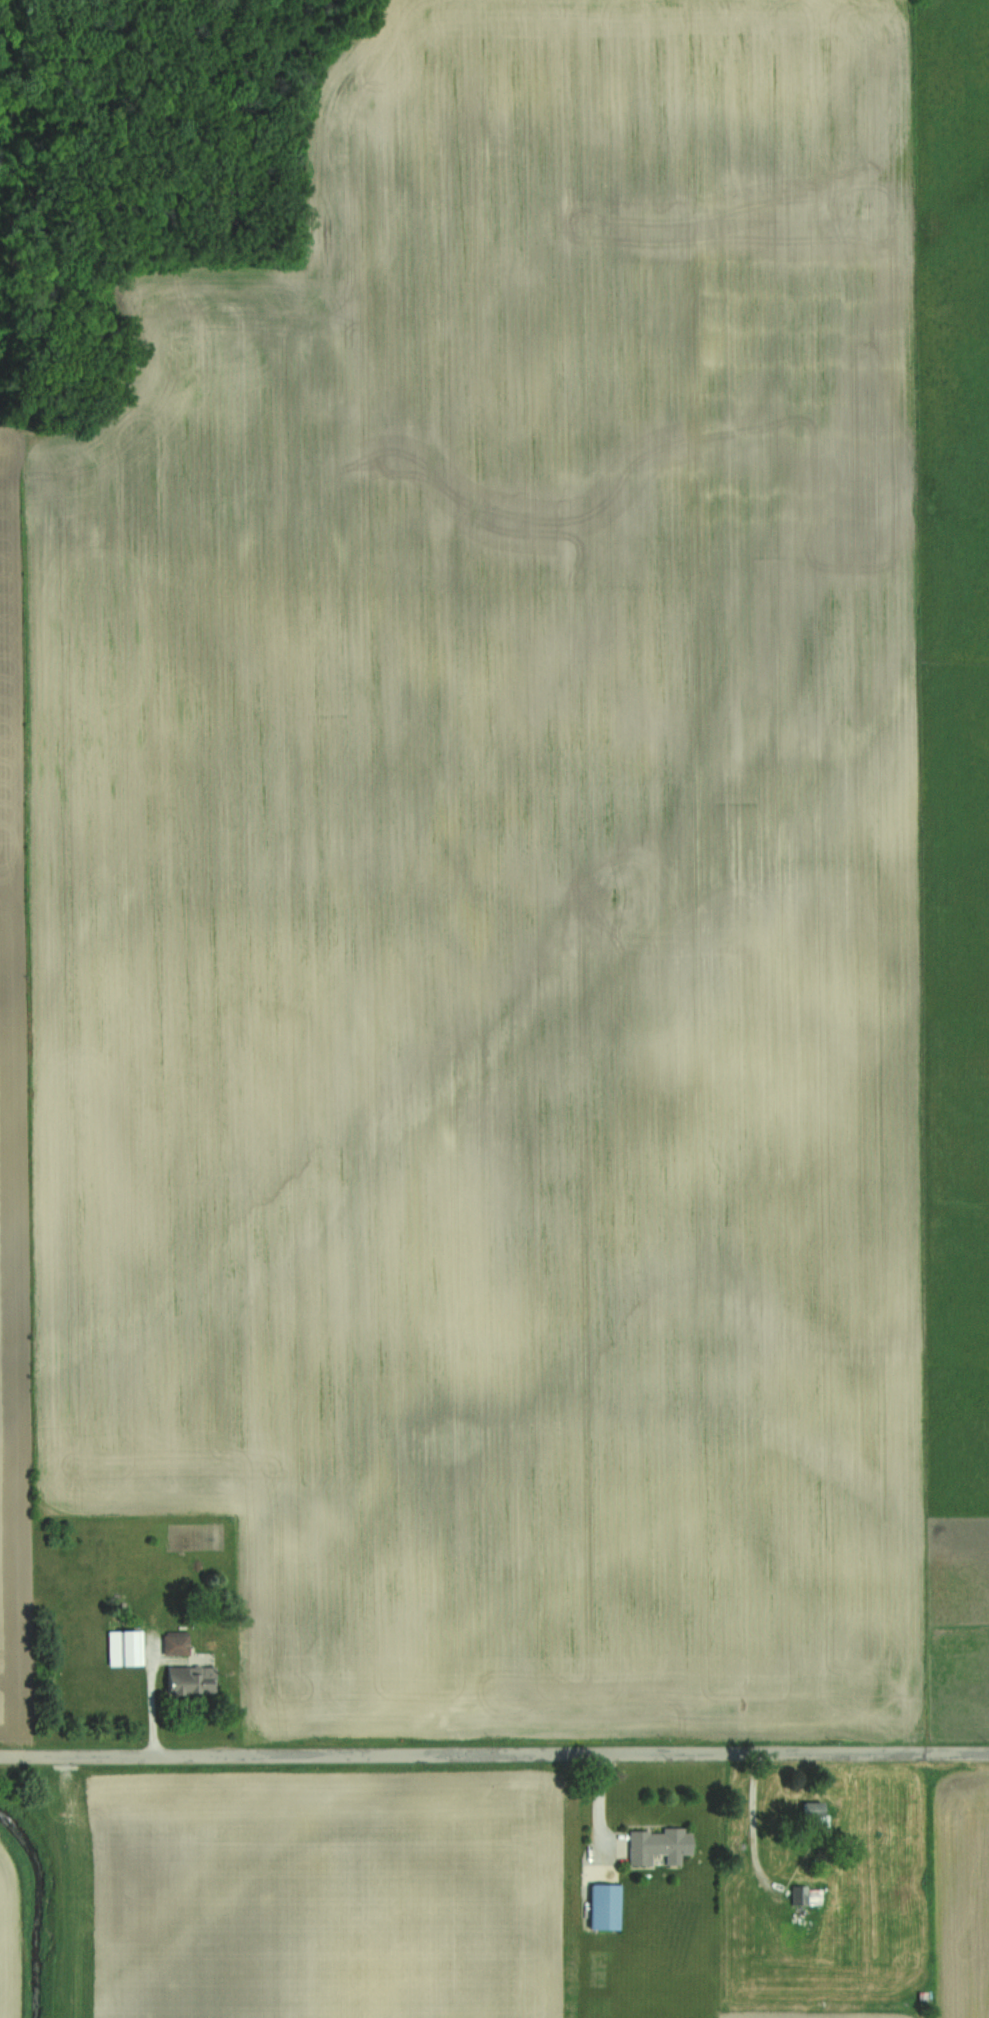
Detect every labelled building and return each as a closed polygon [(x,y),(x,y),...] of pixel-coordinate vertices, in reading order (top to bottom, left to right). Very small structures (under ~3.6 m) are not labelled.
[(124,1665),(143,1665),(143,1631),(124,1631),(124,1665)] [(169,1667),(169,1694),(210,1694),(210,1667),(169,1667)] [(805,1802),(805,1826),(828,1826),(828,1802),(805,1802)] [(693,1855),(694,1829),(664,1828),(664,1832),(629,1831),(628,1866),(653,1866),(654,1855),(668,1855),(668,1865),(683,1865),(684,1854),(693,1855)] [(621,1884),(592,1884),(592,1929),(621,1929),(621,1884)] [(794,1885),(794,1907),(810,1907),(810,1885),(794,1885)]
